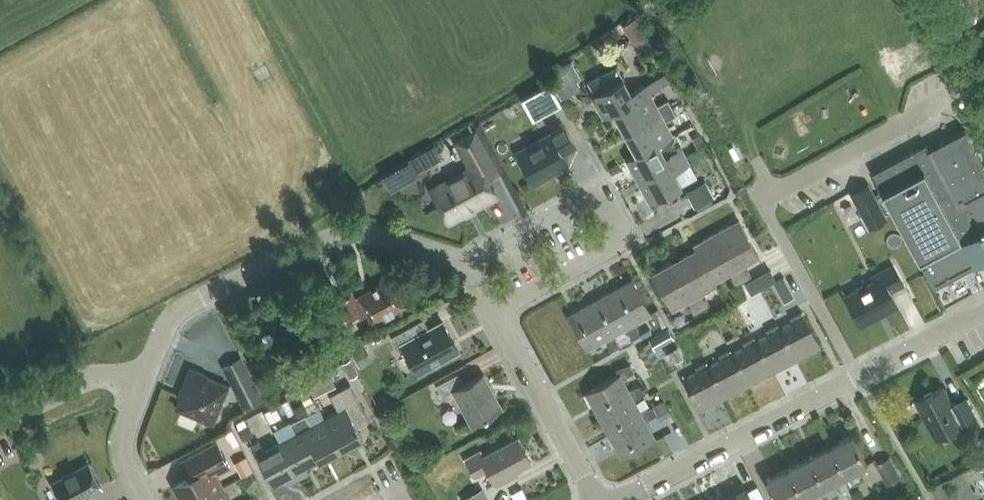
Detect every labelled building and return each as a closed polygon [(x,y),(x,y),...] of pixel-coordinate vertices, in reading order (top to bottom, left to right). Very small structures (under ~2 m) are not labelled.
[(630,92),(623,79),(616,65),(588,80),(595,94),(592,96),(603,117),(613,112),(650,92),(652,91),(647,83),(630,92)] [(550,81),(521,96),(532,118),(561,102),(550,81)] [(625,133),(672,107),(668,99),(657,105),(650,92),(613,112),(625,133)] [(659,143),(673,135),(665,121),(677,115),(672,107),(625,133),(636,154),(659,143)] [(530,177),(531,180),(558,166),(560,170),(568,166),(561,154),(576,147),(565,125),(550,133),(531,144),(516,152),(524,167),(522,168),(527,178),(530,177)] [(934,287),(983,260),(983,165),(965,129),(929,148),(926,143),(872,172),(934,287)] [(487,178),(496,173),(475,132),(457,142),(471,168),(433,189),(450,220),(496,195),(487,178)] [(638,181),(686,155),(682,147),(680,148),(673,135),(659,143),(636,154),(626,159),(638,181)] [(686,155),(638,181),(649,203),(681,186),(674,172),(690,163),(686,155)] [(705,180),(685,190),(694,207),(714,197),(705,180)] [(888,218),(868,182),(849,192),(869,228),(888,218)] [(717,232),(743,281),(751,276),(747,268),(745,269),(743,265),(759,256),(740,220),(717,232)] [(743,281),(717,232),(694,245),(696,249),(714,281),(716,280),(729,273),(731,276),(730,277),(735,285),(743,281)] [(714,281),(696,249),(675,261),(701,310),(710,305),(705,297),(704,298),(702,293),(718,284),(716,280),(714,281)] [(701,310),(675,261),(652,273),(672,310),(688,301),(690,305),(689,306),(693,314),(701,310)] [(890,292),(904,285),(894,265),(871,277),(873,282),(846,296),(861,326),(898,307),(890,292)] [(373,323),(405,306),(390,278),(355,297),(351,290),(336,298),(350,322),(368,313),(373,323)] [(616,288),(635,322),(647,316),(653,327),(661,323),(656,309),(651,312),(632,279),(616,288)] [(635,322),(616,288),(595,299),(614,334),(626,327),(631,338),(640,335),(637,327),(635,322)] [(614,334),(595,299),(568,314),(587,349),(605,339),(610,351),(619,346),(616,338),(614,334)] [(792,322),(781,328),(797,358),(820,347),(801,311),(790,317),(792,322)] [(417,372),(459,350),(443,321),(430,329),(424,318),(392,335),(399,349),(403,347),(417,372)] [(768,334),(756,341),(772,372),(797,358),(781,328),(779,323),(766,330),(768,334)] [(745,347),(732,354),(748,384),(772,372),(756,341),(754,337),(743,342),(745,347)] [(649,340),(637,347),(649,368),(661,362),(649,340)] [(351,350),(360,367),(372,361),(363,344),(351,350)] [(669,350),(675,362),(684,358),(678,346),(669,350)] [(721,359),(709,366),(725,396),(748,384),(732,354),(730,349),(718,355),(721,359)] [(242,355),(222,364),(244,408),(264,398),(242,355)] [(341,362),(350,377),(357,372),(349,357),(341,362)] [(725,396),(709,366),(706,361),(695,367),(698,371),(684,379),(700,409),(725,396)] [(594,408),(629,389),(623,378),(634,372),(629,364),(615,369),(619,375),(586,392),(594,408)] [(175,408),(213,423),(228,386),(206,377),(207,374),(189,367),(183,384),(185,385),(175,408)] [(471,424),(502,408),(483,373),(464,384),(459,373),(435,385),(442,397),(454,390),(471,424)] [(325,418),(341,448),(363,437),(357,426),(369,420),(350,384),(330,394),(339,411),(325,418)] [(641,385),(629,389),(594,408),(606,429),(640,411),(634,399),(645,393),(641,385)] [(964,434),(979,426),(965,398),(952,405),(943,387),(916,401),(935,439),(939,447),(944,445),(939,436),(960,425),(964,434)] [(653,406),(660,419),(670,414),(663,400),(653,406)] [(653,406),(640,411),(606,429),(620,457),(655,438),(646,420),(657,414),(653,406)] [(341,448),(325,418),(312,425),(306,414),(298,418),(304,430),(303,430),(319,460),(341,448)] [(304,430),(298,418),(290,423),(296,434),(280,442),(299,478),(309,473),(306,466),(319,460),(303,430),(304,430)] [(248,424),(238,429),(243,440),(254,435),(248,424)] [(831,445),(846,475),(851,484),(862,478),(857,469),(867,464),(852,435),(831,445)] [(517,470),(531,462),(518,437),(483,456),(480,451),(465,459),(474,477),(488,469),(497,485),(519,473),(517,470)] [(299,478),(280,442),(264,451),(258,439),(250,444),(255,454),(256,454),(272,484),(286,477),(289,483),(299,478)] [(222,487),(215,473),(230,465),(217,440),(184,458),(192,475),(173,485),(181,499),(197,499),(222,487)] [(846,475),(831,445),(809,457),(824,486),(828,494),(838,489),(834,481),(846,475)] [(254,470),(246,455),(234,462),(242,476),(254,470)] [(900,476),(889,455),(875,462),(886,483),(900,476)] [(824,486),(809,457),(787,468),(802,497),(824,486)] [(52,482),(61,499),(90,499),(87,494),(102,487),(88,462),(52,482)] [(765,479),(776,499),(797,499),(802,497),(787,468),(765,479)] [(461,498),(462,499),(489,499),(482,486),(461,498)] [(222,487),(197,499),(229,499),(222,487)] [(726,499),(753,499),(748,489),(726,499)]
